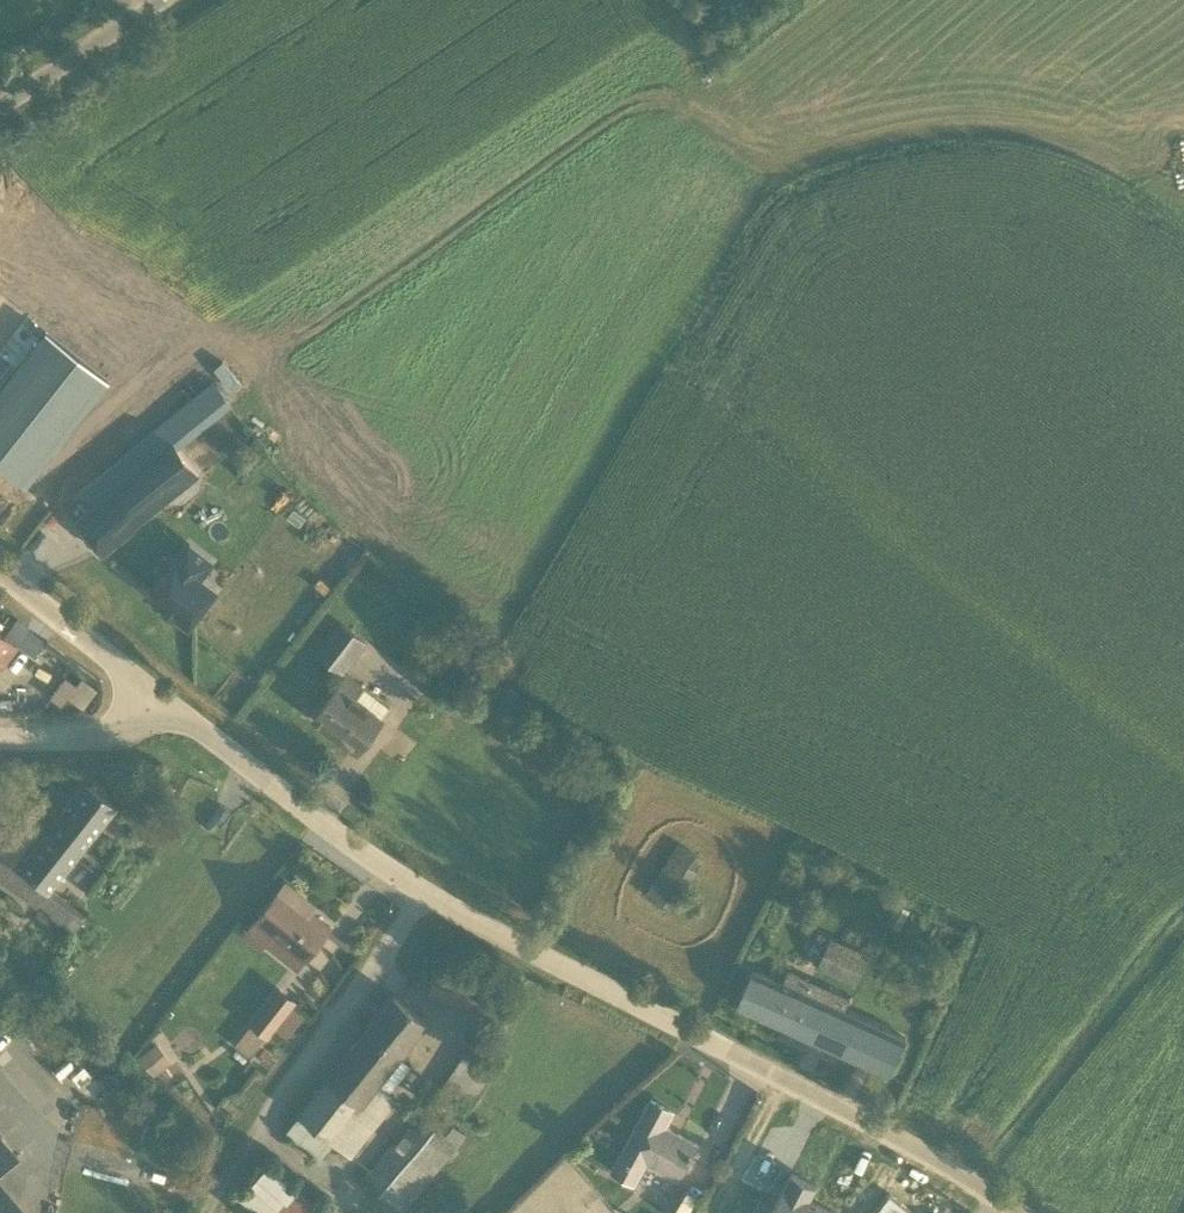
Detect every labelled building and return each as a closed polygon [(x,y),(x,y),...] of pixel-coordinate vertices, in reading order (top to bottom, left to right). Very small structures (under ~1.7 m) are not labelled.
[(188,371),(149,401),(158,414),(198,384),(188,371)] [(77,517),(106,551),(199,472),(176,445),(227,402),(207,378),(126,446),(137,459),(124,470),(113,457),(79,487),(93,504),(77,517)] [(41,417),(29,410),(0,457),(0,459),(11,465),(41,417)] [(190,540),(149,593),(191,625),(220,586),(205,575),(216,560),(190,540)] [(0,635),(0,670),(17,648),(27,655),(41,637),(14,617),(0,635)] [(316,653),(342,673),(369,639),(342,619),(316,653)] [(313,716),(357,750),(390,708),(346,674),(313,716)] [(81,709),(95,690),(79,678),(74,684),(62,676),(47,697),(59,706),(65,697),(81,709)] [(115,805),(85,781),(48,828),(26,811),(0,844),(0,880),(34,907),(37,903),(69,928),(81,912),(50,887),(115,805)] [(674,843),(643,891),(671,909),(702,861),(674,843)] [(304,897),(285,882),(242,934),(260,950),(267,941),(297,966),(330,926),(300,902),(304,897)] [(868,956),(830,938),(817,966),(855,984),(868,956)] [(508,993),(425,961),(416,985),(499,1018),(508,993)] [(788,971),(783,981),(754,967),(736,1006),(887,1076),(905,1038),(844,1010),(849,999),(788,971)] [(295,999),(278,987),(236,1042),(253,1055),(295,999)] [(395,995),(284,1133),(318,1160),(334,1141),(353,1156),(399,1098),(390,1091),(411,1065),(402,1058),(430,1023),(395,995)] [(159,1036),(137,1052),(153,1073),(175,1057),(159,1036)] [(499,1069),(468,1047),(435,1094),(465,1116),(499,1069)] [(650,1099),(609,1172),(634,1185),(645,1165),(676,1182),(697,1144),(663,1126),(672,1111),(650,1099)] [(360,1179),(402,1212),(464,1134),(443,1117),(435,1127),(420,1115),(392,1151),(386,1146),(360,1179)] [(9,1164),(27,1148),(0,1118),(0,1212),(52,1212),(9,1164)] [(242,1194),(264,1212),(319,1212),(267,1166),(242,1194)] [(790,1171),(769,1212),(831,1212),(809,1202),(818,1185),(790,1171)]
